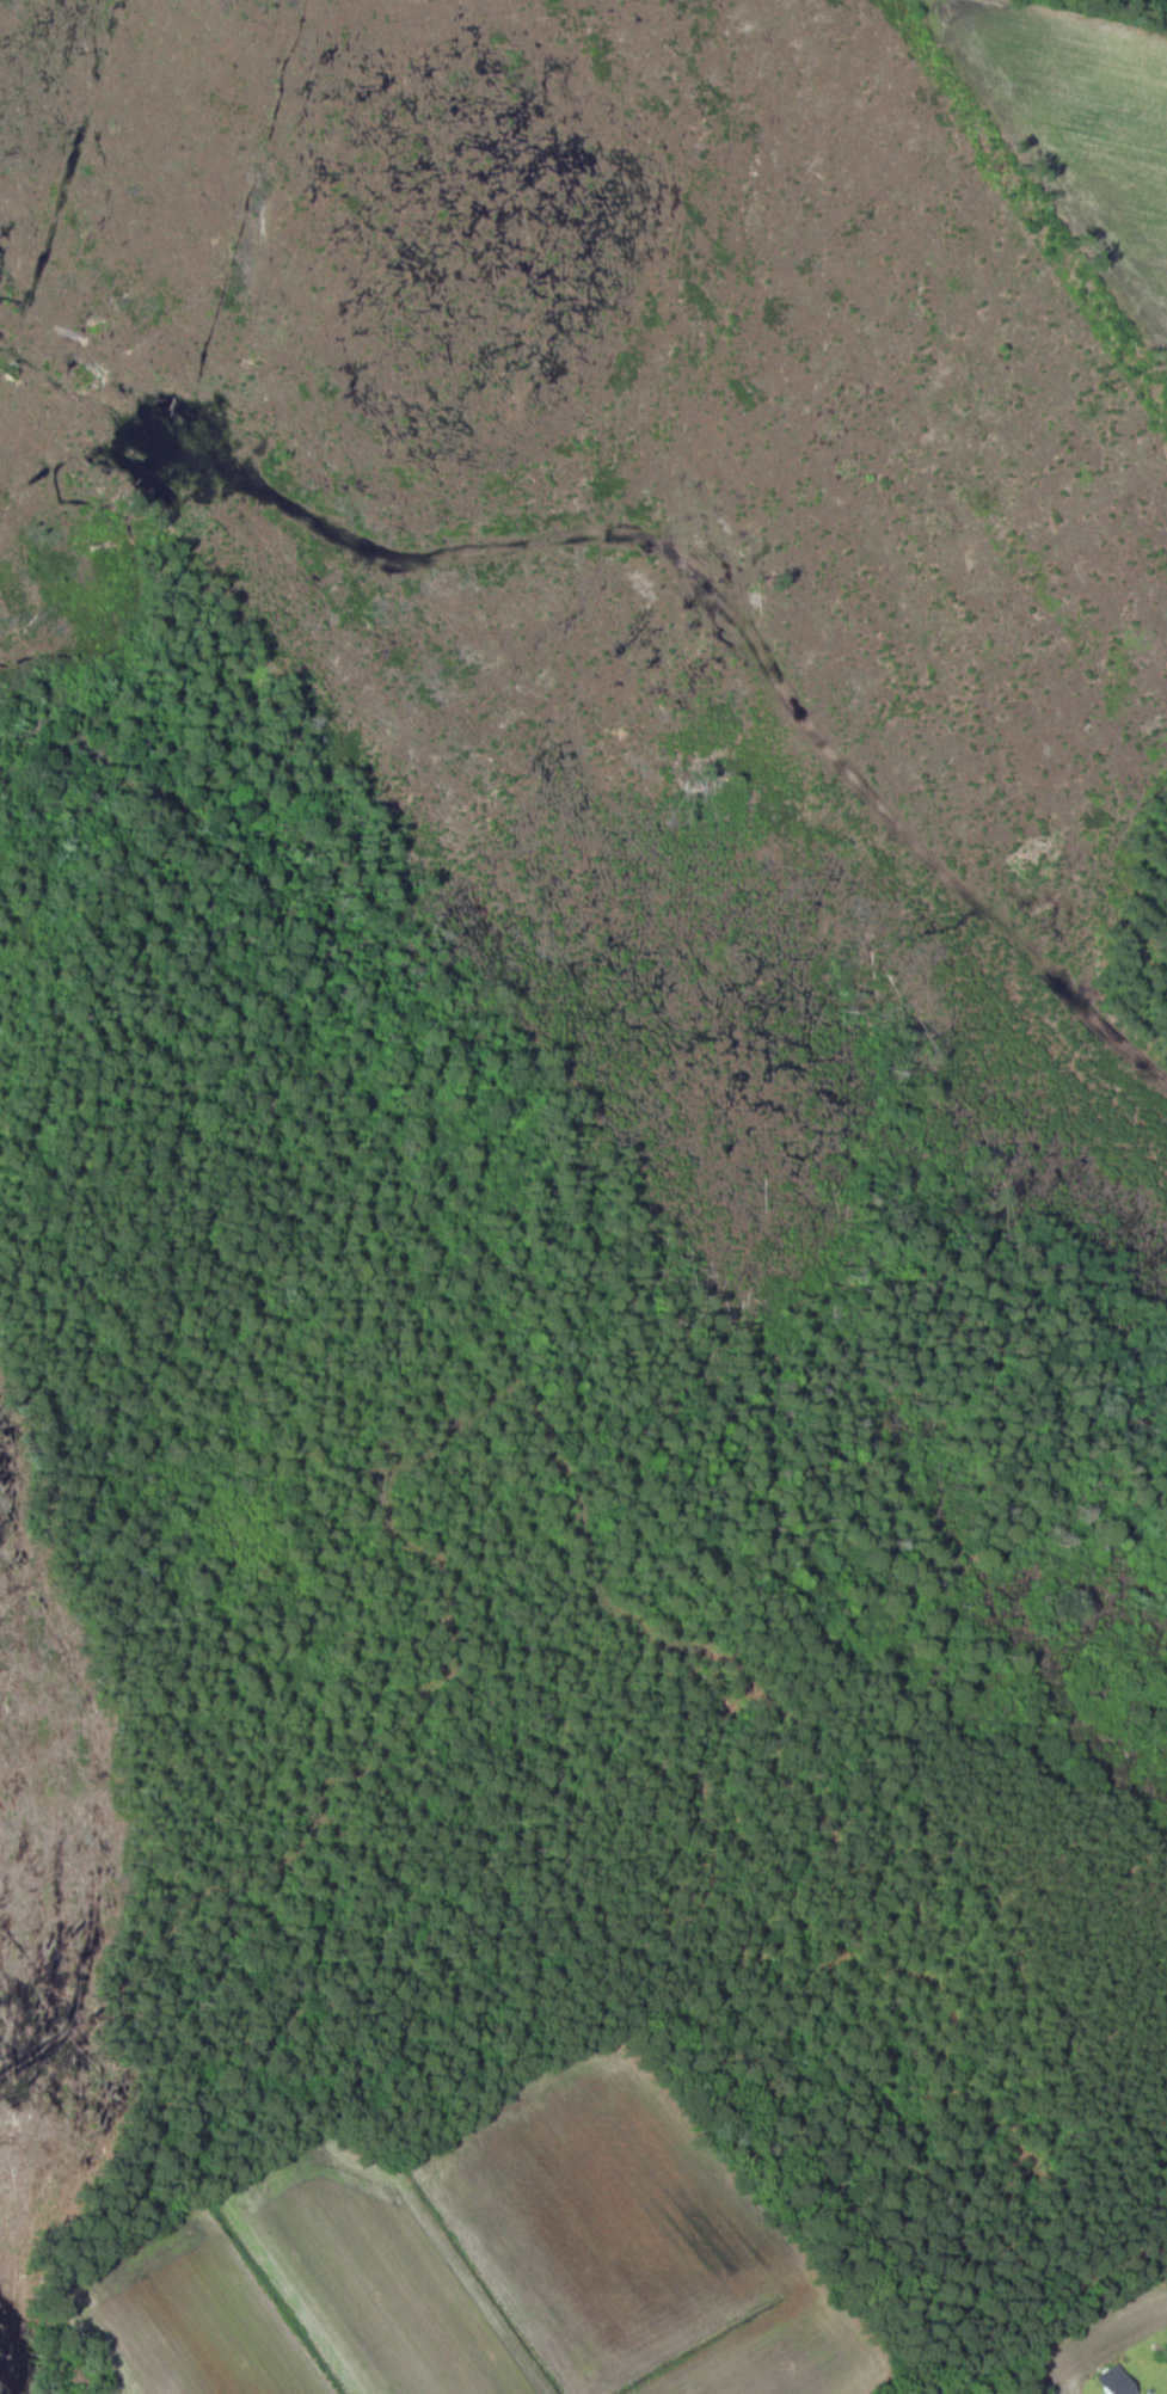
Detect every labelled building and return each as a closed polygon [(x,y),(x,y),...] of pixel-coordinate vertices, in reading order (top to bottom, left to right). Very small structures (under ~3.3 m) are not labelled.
[(1121,2363),(1098,2373),(1108,2393),(1136,2393),(1121,2363)]
